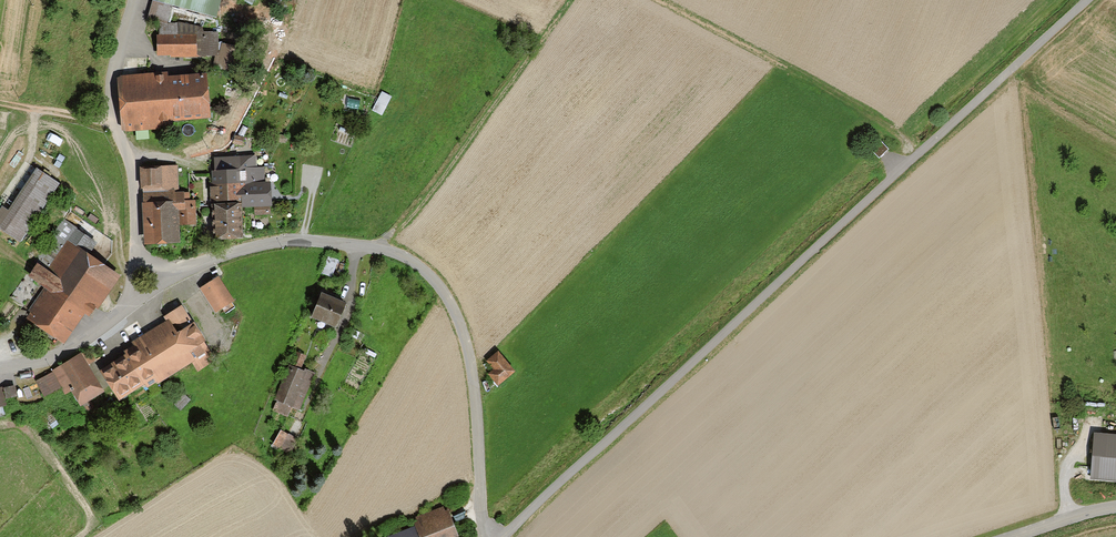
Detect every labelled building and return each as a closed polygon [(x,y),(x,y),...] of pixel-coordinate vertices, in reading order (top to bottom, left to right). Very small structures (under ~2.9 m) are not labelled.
[(212,17),(217,0),(151,0),(212,17)] [(156,34),(156,57),(215,57),(215,34),(202,34),(199,28),(165,20),(156,34)] [(246,50),(220,43),(214,68),(240,74),(246,50)] [(210,118),(207,76),(120,82),(123,124),(210,118)] [(885,150),(873,139),(864,149),(876,160),(885,150)] [(255,156),(213,158),(213,171),(209,171),(212,242),(240,241),(238,206),(270,204),(269,184),(263,184),(262,169),(256,169),(255,156)] [(173,167),(139,169),(140,191),(145,190),(146,204),(140,204),(142,247),(179,246),(178,226),(195,225),(194,201),(183,201),(183,191),(174,191),(173,167)] [(38,171),(10,212),(1,206),(0,208),(0,230),(18,243),(58,185),(38,171)] [(94,245),(74,231),(48,269),(37,262),(27,275),(48,289),(27,319),(63,343),(84,311),(91,316),(117,277),(86,256),(94,245)] [(219,280),(201,291),(214,312),(232,301),(219,280)] [(345,307),(320,297),(311,320),(336,330),(345,307)] [(214,360),(192,326),(178,335),(168,321),(134,342),(138,347),(100,372),(119,401),(161,374),(165,380),(191,363),(197,371),(214,360)] [(306,356),(294,351),(274,399),(298,408),(312,375),(300,370),(306,356)] [(514,372),(498,353),(487,362),(495,371),(489,375),(497,385),(514,372)] [(102,391),(78,355),(35,383),(44,396),(60,386),(65,394),(71,390),(80,405),(102,391)] [(13,388),(2,390),(3,398),(15,397),(13,388)] [(59,422),(48,408),(36,417),(46,431),(59,422)] [(295,440),(278,432),(272,447),(289,454),(295,440)] [(1090,432),(1086,476),(1115,479),(1115,434),(1090,432)] [(387,536),(458,536),(446,508),(415,520),(417,525),(387,536)]
